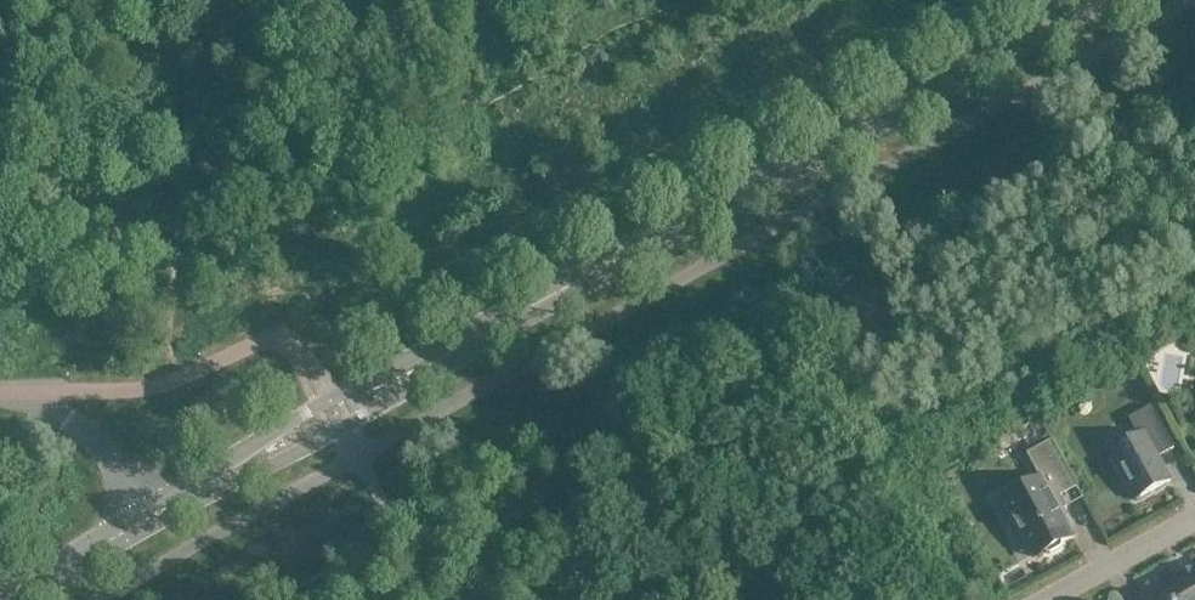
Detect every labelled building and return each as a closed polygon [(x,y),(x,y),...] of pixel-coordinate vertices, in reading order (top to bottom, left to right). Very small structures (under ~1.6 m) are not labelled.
[(1151,407),(1129,419),(1138,436),(1110,452),(1136,500),(1170,481),(1157,458),(1174,449),(1151,407)] [(1060,511),(1062,510),(1066,508),(1060,497),(1077,487),(1052,440),(1027,454),(1040,478),(1001,500),(1004,504),(997,508),(1006,524),(1013,521),(1020,533),(1025,530),(1037,554),(1045,550),(1046,553),(1050,554),(1061,548),(1062,544),(1060,541),(1073,534),(1060,511)] [(1194,570),(1194,569),(1190,571),(1191,573),(1183,577),(1182,575),(1178,577),(1179,579),(1161,589),(1167,599),(1194,599),(1194,570)]
